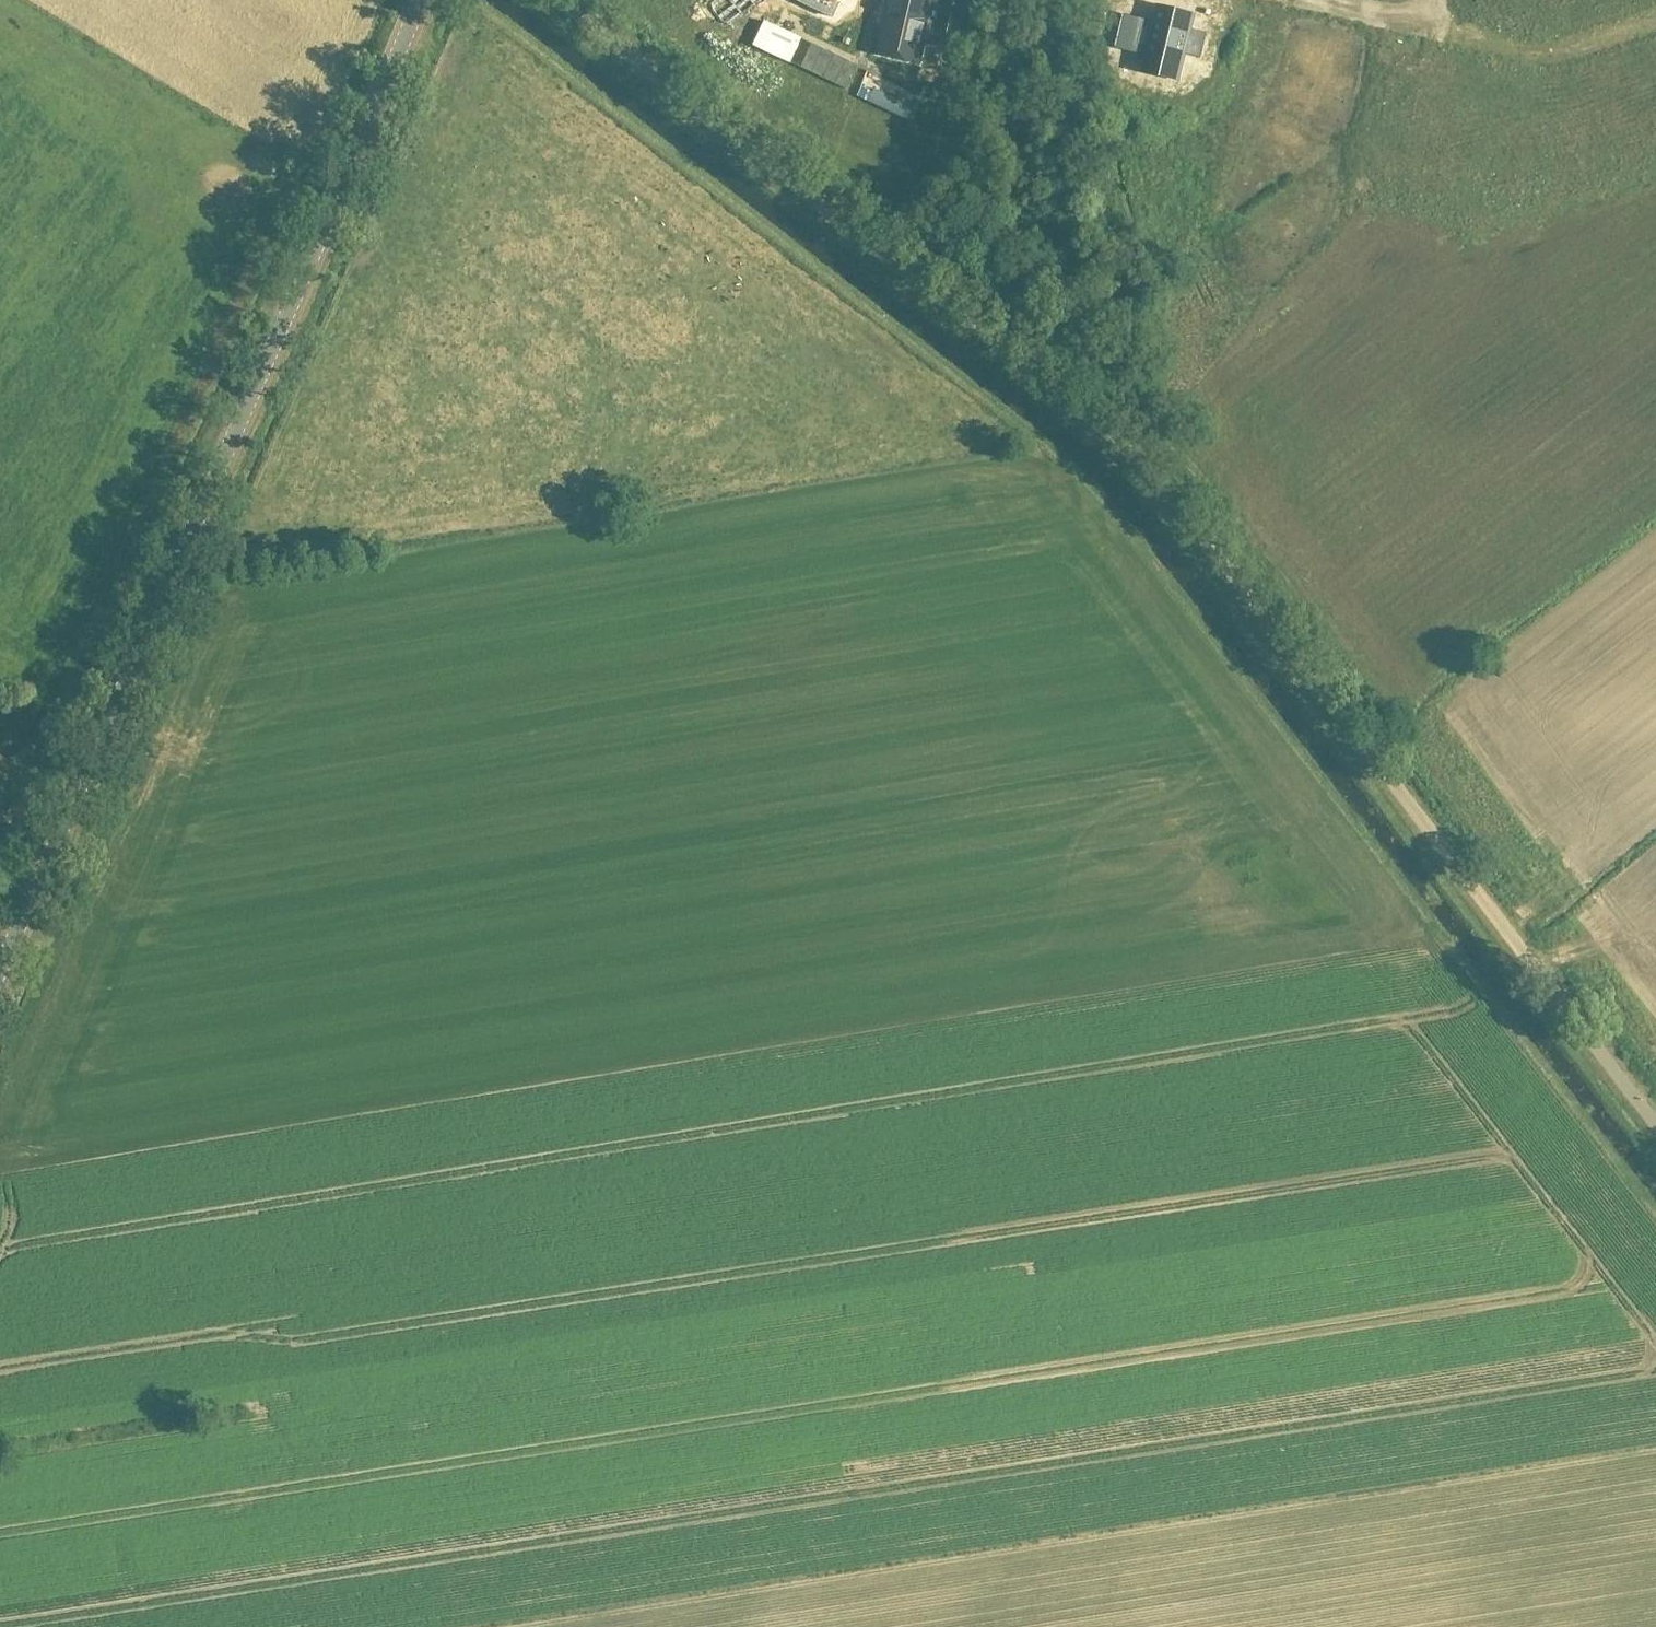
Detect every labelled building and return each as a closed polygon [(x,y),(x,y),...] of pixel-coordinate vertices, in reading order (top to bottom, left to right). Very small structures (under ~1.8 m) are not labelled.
[(709,5),(712,13),(721,24),(728,28),(762,0),(715,0),(709,5)] [(878,55),(918,65),(923,44),(933,46),(936,30),(927,28),(932,9),(944,12),(941,27),(939,34),(959,38),(960,31),(968,0),(890,0),(887,13),(891,14),(887,27),(884,26),(884,27),(878,55)] [(1145,58),(1142,72),(1167,79),(1178,81),(1180,70),(1184,56),(1190,31),(1193,17),(1157,9),(1153,24),(1145,58)] [(1131,54),(1139,20),(1123,16),(1115,50),(1131,54)] [(10,757),(0,751),(0,775),(10,757)]
